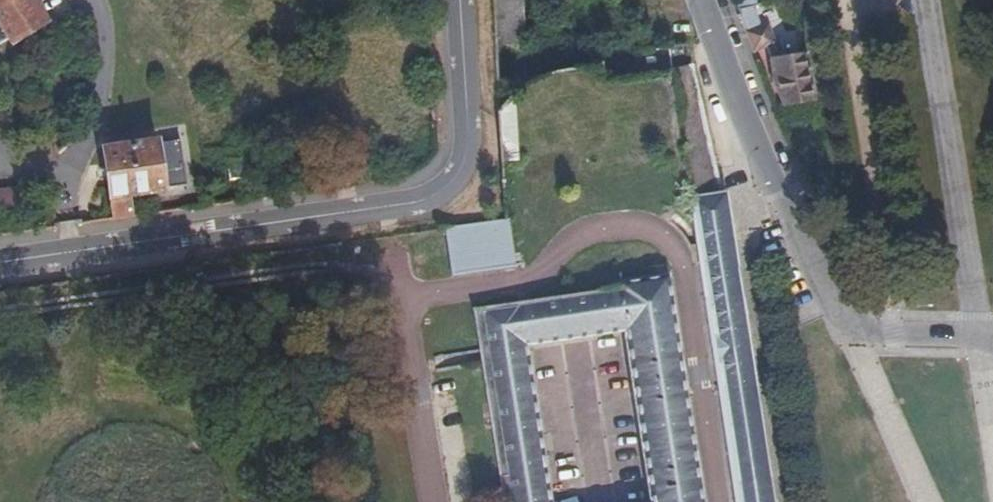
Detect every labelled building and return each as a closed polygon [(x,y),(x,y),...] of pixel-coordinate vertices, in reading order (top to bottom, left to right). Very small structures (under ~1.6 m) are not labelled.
[(9,34),(11,39),(49,19),(38,0),(0,0),(0,40),(9,34)] [(738,10),(750,8),(756,6),(755,1),(753,0),(739,0),(734,1),(738,10)] [(788,107),(811,101),(807,76),(804,54),(789,59),(782,61),(776,43),(771,44),(771,43),(772,42),(767,28),(766,29),(765,26),(757,29),(756,26),(757,25),(752,12),(751,12),(750,8),(738,10),(738,11),(746,33),(752,52),(765,49),(774,73),(788,107)] [(638,72),(671,67),(668,46),(635,51),(638,72)] [(730,221),(726,194),(724,194),(692,64),(671,67),(695,227),(736,501),(774,501),(760,410),(730,221)] [(497,111),(501,167),(519,166),(515,94),(505,102),(497,111)] [(101,147),(111,219),(129,217),(126,194),(165,189),(164,182),(181,179),(176,143),(158,145),(157,139),(101,147)] [(445,277),(468,274),(510,267),(505,222),(438,230),(445,277)] [(677,332),(674,327),(667,282),(638,287),(638,288),(475,313),(505,501),(554,501),(530,344),(628,328),(655,501),(703,501),(677,332)]
